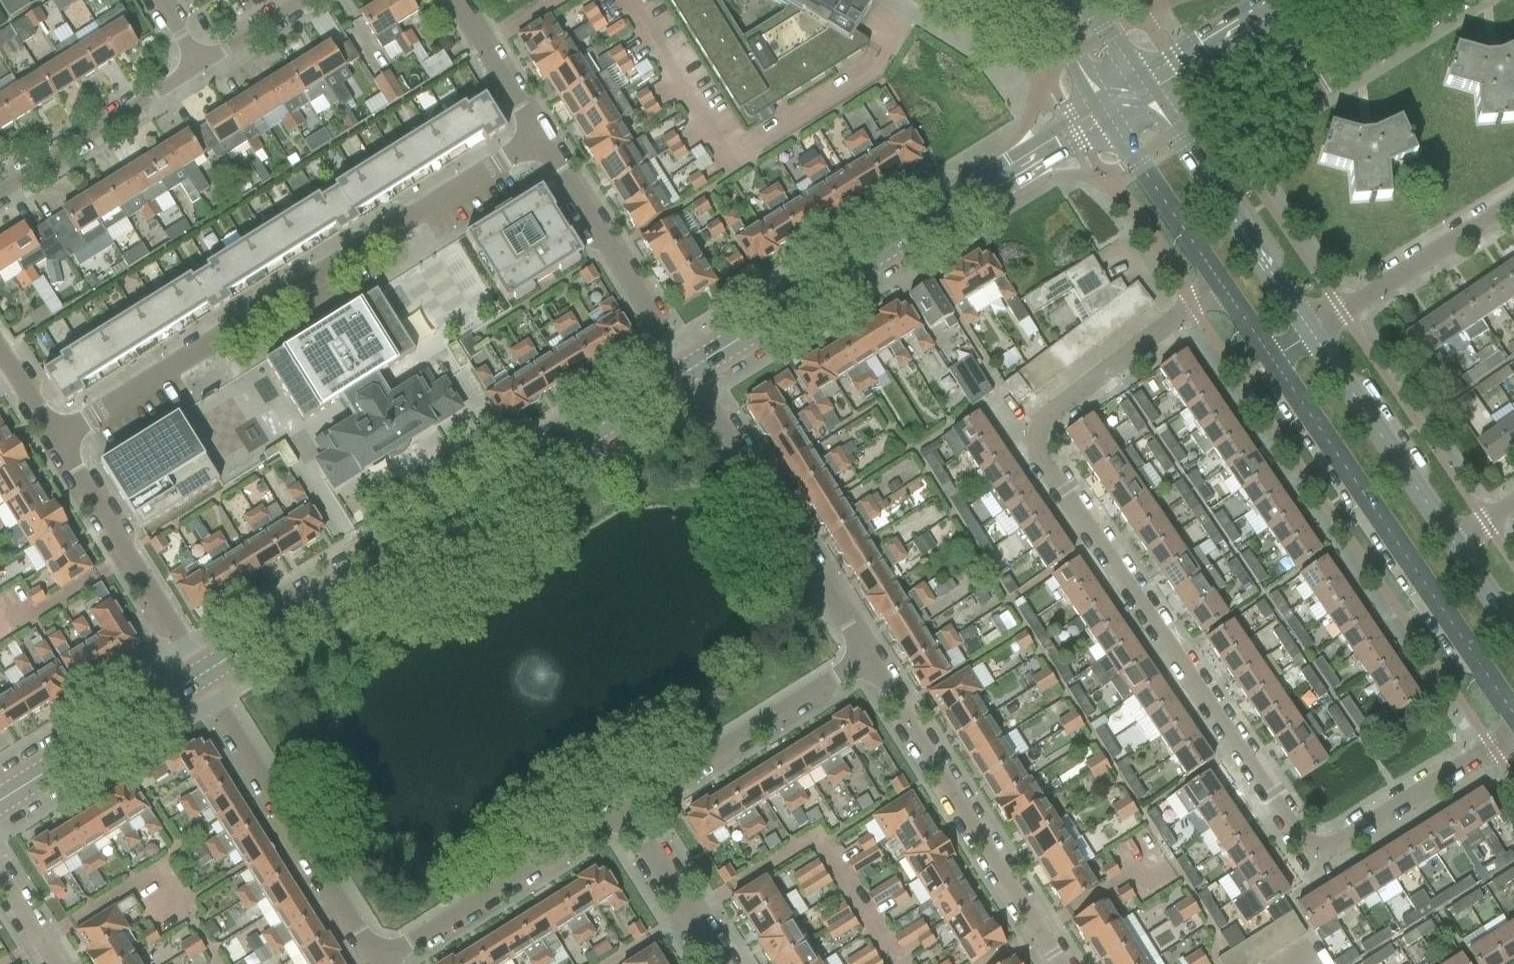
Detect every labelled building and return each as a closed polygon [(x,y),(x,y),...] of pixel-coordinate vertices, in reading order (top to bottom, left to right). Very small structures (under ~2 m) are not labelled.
[(10,17),(27,6),(30,5),(27,0),(0,0),(0,2),(10,17)] [(52,0),(59,12),(68,6),(64,0),(52,0)] [(381,1),(396,26),(417,12),(410,0),(383,0),(381,1)] [(738,111),(741,109),(745,116),(746,117),(747,118),(748,118),(750,119),(751,119),(753,119),(754,118),(865,49),(866,48),(867,47),(867,46),(868,44),(868,43),(867,42),(867,41),(866,40),(854,32),(860,23),(860,22),(861,21),(873,1),(870,0),(773,0),(786,8),(781,14),(741,38),(720,4),(727,0),(668,0),(738,111)] [(381,1),(360,14),(382,50),(395,42),(402,54),(405,58),(413,53),(410,48),(403,36),(396,26),(381,1)] [(581,12),(588,23),(599,16),(593,5),(581,12)] [(95,23),(101,34),(117,58),(138,45),(124,23),(129,19),(121,7),(95,23)] [(38,8),(31,13),(39,26),(46,21),(38,8)] [(10,26),(18,39),(21,44),(31,38),(30,37),(34,35),(31,30),(39,26),(31,13),(10,26)] [(517,37),(530,58),(531,59),(563,39),(562,38),(549,16),(517,37)] [(599,16),(588,23),(595,33),(606,26),(599,16)] [(621,21),(604,31),(609,39),(616,35),(626,29),(621,21)] [(0,32),(0,50),(18,39),(10,26),(0,32)] [(630,34),(626,29),(616,35),(620,41),(630,34)] [(403,36),(410,48),(430,80),(452,66),(443,52),(429,61),(410,31),(403,36)] [(101,34),(80,47),(96,71),(117,58),(101,34)] [(53,48),(60,60),(75,84),(96,71),(80,47),(73,35),(53,48)] [(542,82),(547,79),(546,79),(579,59),(565,36),(562,38),(563,39),(531,59),(530,58),(528,59),(542,82)] [(329,43),(308,56),(337,102),(341,109),(352,102),(342,85),(352,79),(329,43)] [(608,55),(615,65),(626,58),(619,48),(608,55)] [(1479,55),(1455,49),(1445,85),(1475,93),(1477,123),(1513,121),(1513,117),(1512,89),(1513,89),(1513,48),(1495,56),(1485,57),(1479,55)] [(608,55),(597,61),(604,72),(615,65),(608,55)] [(308,56),(287,69),(309,103),(309,104),(317,116),(329,109),(328,108),(337,102),(308,56)] [(626,58),(615,65),(621,76),(633,69),(626,58)] [(546,79),(547,79),(560,100),(592,80),(579,59),(546,79)] [(60,60),(39,72),(55,97),(75,84),(60,60)] [(615,65),(604,72),(611,83),(621,76),(615,65)] [(287,69),(267,82),(282,107),(288,116),(309,103),(287,69)] [(39,72),(18,85),(34,110),(55,97),(39,72)] [(389,72),(373,82),(388,105),(390,104),(403,96),(389,72)] [(592,80),(560,100),(573,121),(605,101),(615,95),(602,73),(592,80)] [(267,82),(246,95),(261,120),(282,107),(267,82)] [(0,97),(0,102),(13,123),(34,110),(18,85),(0,97)] [(635,97),(642,108),(653,101),(646,90),(635,97)] [(246,95),(225,108),(247,142),(255,155),(263,150),(255,137),(257,136),(251,127),(261,120),(246,95)] [(463,106),(486,143),(506,131),(485,97),(467,109),(465,105),(463,106)] [(573,121),(586,142),(587,143),(619,123),(605,101),(573,121)] [(653,101),(642,108),(648,119),(660,112),(653,101)] [(13,123),(0,102),(0,131),(13,123)] [(892,102),(883,107),(888,116),(897,110),(892,102)] [(463,106),(445,117),(456,135),(463,145),(473,139),(480,135),(485,142),(483,144),(484,144),(486,143),(463,106)] [(206,124),(197,129),(211,151),(216,160),(224,155),(225,156),(247,142),(225,108),(204,121),(206,124)] [(899,135),(886,144),(904,172),(920,163),(917,158),(925,153),(898,110),(897,110),(888,116),(899,135)] [(297,111),(288,117),(296,129),(305,124),(297,111)] [(288,117),(280,122),(288,134),(296,129),(288,117)] [(445,117),(427,128),(450,166),(452,164),(452,163),(450,165),(445,157),(452,152),(463,145),(456,135),(445,117)] [(1359,135),(1353,133),(1329,127),(1319,163),(1350,171),(1352,201),(1389,199),(1386,168),(1414,155),(1399,122),(1371,134),(1359,135)] [(596,168),(598,166),(630,145),(630,146),(633,145),(619,123),(587,143),(586,142),(581,145),(596,168)] [(427,128),(408,140),(419,157),(426,168),(437,162),(444,157),(449,165),(447,166),(447,167),(450,166),(427,128)] [(187,132),(166,145),(188,179),(197,195),(207,189),(192,164),(211,151),(197,129),(189,134),(187,132)] [(848,131),(840,137),(844,143),(852,138),(848,131)] [(861,132),(852,138),(881,183),(901,170),(903,173),(904,172),(886,144),(873,152),(861,132)] [(662,140),(668,151),(680,144),(673,133),(662,140)] [(855,163),(843,171),(859,196),(881,183),(852,138),(844,143),(843,143),(855,163)] [(408,140),(390,151),(413,189),(416,187),(415,186),(413,187),(408,180),(416,175),(426,168),(419,157),(408,140)] [(630,145),(598,166),(611,187),(643,167),(653,160),(641,140),(633,145),(630,146),(630,145)] [(661,141),(652,147),(658,157),(668,151),(661,141)] [(680,144),(668,151),(675,161),(686,154),(680,144)] [(166,145),(145,158),(167,192),(179,184),(192,204),(200,199),(197,195),(188,179),(166,145)] [(700,145),(690,151),(696,160),(705,154),(700,145)] [(390,151),(372,163),(383,180),(389,191),(400,185),(407,180),(412,188),(410,189),(411,190),(413,189),(390,151)] [(712,164),(705,154),(696,160),(692,163),(698,173),(712,164)] [(295,155),(286,160),(290,167),(299,162),(295,155)] [(145,158),(125,171),(155,218),(161,214),(153,201),(167,192),(145,158)] [(257,159),(249,165),(261,185),(270,180),(257,159)] [(819,159),(810,165),(838,210),(859,196),(843,171),(831,178),(819,159)] [(653,160),(643,167),(657,188),(667,182),(653,160)] [(372,163),(353,174),(377,211),(379,210),(378,209),(376,210),(371,202),(379,198),(389,191),(383,180),(372,163)] [(813,190),(801,197),(817,223),(838,210),(810,165),(801,170),(813,190)] [(611,187),(624,207),(624,208),(657,188),(643,167),(611,187)] [(125,171),(104,184),(126,218),(127,220),(138,213),(145,224),(155,218),(125,171)] [(353,174),(335,186),(338,190),(346,203),(347,202),(354,213),(363,208),(371,203),(376,211),(374,212),(374,213),(377,211),(353,174)] [(687,181),(694,192),(705,184),(699,174),(687,181)] [(127,220),(126,218),(104,184),(103,184),(101,181),(90,188),(92,191),(84,196),(106,233),(127,220)] [(624,207),(621,209),(636,232),(670,210),(668,207),(679,200),(667,182),(657,188),(624,208),(624,207)] [(776,185),(767,191),(796,236),(817,223),(801,197),(789,205),(776,185)] [(506,303),(513,299),(516,303),(533,292),(531,287),(558,270),(561,275),(579,263),(576,259),(583,255),(570,234),(563,238),(547,214),(554,210),(541,189),(511,208),(510,208),(512,210),(497,219),(496,217),(465,237),(478,257),(485,253),(500,278),(493,282),(506,303)] [(346,203),(338,190),(319,201),(340,234),(359,222),(347,202),(346,203)] [(771,216),(758,224),(776,253),(777,252),(775,249),(796,236),(767,191),(758,197),(771,216)] [(63,212),(46,222),(52,232),(56,239),(69,260),(73,257),(79,267),(114,245),(108,235),(106,233),(84,196),(62,210),(63,212)] [(317,197),(298,209),(307,223),(309,226),(316,237),(327,230),(334,226),(339,234),(337,235),(337,236),(340,234),(319,201),(317,197)] [(692,207),(698,217),(710,210),(703,200),(692,207)] [(298,209),(280,220),(303,257),(306,256),(305,255),(303,256),(298,248),(306,244),(316,237),(309,226),(307,223),(298,209)] [(776,253),(758,224),(745,232),(733,213),(722,219),(749,262),(757,257),(760,262),(776,253)] [(655,262),(657,260),(656,260),(689,239),(675,217),(640,239),(655,262)] [(184,220),(163,233),(169,243),(190,230),(184,220)] [(280,220),(262,232),(273,249),(279,260),(290,253),(297,249),(302,257),(300,258),(301,259),(303,257),(280,220)] [(23,225),(3,237),(18,262),(25,273),(32,285),(40,280),(39,279),(33,268),(45,260),(39,249),(56,239),(52,232),(46,222),(29,233),(23,225)] [(706,229),(712,239),(724,232),(717,222),(706,229)] [(262,232),(243,243),(267,280),(269,279),(268,278),(266,279),(262,271),(269,266),(279,260),(273,249),(262,232)] [(18,262),(3,237),(0,239),(0,273),(18,262)] [(656,260),(657,260),(670,281),(702,261),(689,239),(656,260)] [(243,243),(225,254),(236,272),(243,283),(253,276),(261,272),(266,279),(264,281),(267,280),(243,243)] [(142,245),(121,258),(124,262),(127,268),(128,269),(148,256),(142,245)] [(978,292),(992,283),(1005,303),(1015,297),(988,253),(980,258),(977,253),(961,264),(978,292)] [(225,254),(207,266),(209,270),(230,303),(232,301),(230,302),(225,294),(232,289),(243,283),(236,272),(225,254)] [(726,262),(733,272),(744,265),(737,255),(726,262)] [(1073,291),(1089,319),(1096,314),(1106,306),(1116,298),(1126,291),(1126,290),(1119,279),(1109,285),(1091,257),(1080,263),(1024,298),(1034,314),(1073,291)] [(702,261),(670,281),(684,303),(716,283),(702,261)] [(124,262),(110,271),(113,277),(127,268),(124,262)] [(1505,268),(1513,282),(1513,262),(1505,268)] [(940,283),(962,318),(967,327),(977,321),(964,300),(978,292),(961,264),(945,274),(948,279),(940,283)] [(580,274),(587,286),(598,279),(591,268),(580,274)] [(1485,282),(1502,307),(1513,298),(1513,282),(1505,268),(1485,282)] [(230,303),(209,270),(191,282),(199,295),(198,296),(205,306),(210,315),(230,303)] [(32,285),(25,273),(17,277),(24,290),(31,285),(32,285)] [(93,275),(84,281),(89,290),(99,284),(93,275)] [(32,285),(31,285),(44,306),(50,316),(51,316),(62,309),(42,277),(39,279),(40,280),(32,285)] [(188,277),(170,289),(193,326),(196,324),(195,323),(193,325),(188,317),(195,312),(205,306),(198,296),(199,295),(191,282),(188,277)] [(1485,282),(1465,296),(1482,320),(1502,307),(1485,282)] [(908,297),(929,330),(943,322),(948,330),(956,325),(930,283),(908,297)] [(1136,283),(1126,290),(1126,291),(1142,311),(1152,304),(1136,283)] [(170,289),(152,300),(163,318),(169,329),(180,322),(187,317),(192,325),(190,326),(191,327),(193,326),(170,289)] [(1132,319),(1142,311),(1126,291),(1116,298),(1132,319)] [(335,402),(349,424),(330,436),(327,432),(315,439),(325,456),(317,461),(334,488),(460,409),(443,382),(436,387),(426,370),(413,378),(416,382),(389,398),(376,376),(414,352),(377,292),(265,361),(303,422),(335,402)] [(1465,296),(1445,309),(1462,334),(1469,344),(1489,330),(1482,320),(1465,296)] [(1015,297),(1005,303),(1018,324),(1020,323),(1028,318),(1015,297)] [(1116,298),(1106,306),(1122,327),(1132,319),(1116,298)] [(152,300),(133,312),(157,349),(159,347),(158,346),(157,348),(152,340),(159,335),(169,329),(163,318),(152,300)] [(612,355),(628,345),(625,340),(633,335),(611,300),(598,307),(606,319),(594,327),(612,355)] [(881,313),(878,315),(880,318),(881,317),(897,343),(898,342),(899,341),(911,334),(923,354),(933,348),(906,304),(898,309),(895,304),(881,313)] [(44,306),(28,315),(35,325),(50,316),(44,306)] [(1106,306),(1096,314),(1112,334),(1122,327),(1106,306)] [(1445,309),(1426,323),(1442,347),(1462,334),(1445,309)] [(133,312),(115,323),(126,341),(133,351),(143,345),(151,340),(156,348),(154,349),(154,350),(157,349),(133,312)] [(570,314),(561,320),(589,365),(596,361),(601,362),(612,355),(594,327),(582,334),(570,314)] [(1089,319),(1086,321),(1102,342),(1112,334),(1096,314),(1089,319)] [(880,318),(861,330),(877,355),(888,348),(900,368),(910,362),(898,342),(897,343),(881,317),(880,318)] [(1020,323),(1018,324),(1028,338),(1037,332),(1028,318),(1020,323)] [(564,345),(552,353),(568,378),(569,378),(573,379),(579,375),(579,371),(589,365),(561,320),(552,326),(564,345)] [(1086,321),(1076,329),(1092,349),(1102,342),(1086,321)] [(115,323),(96,335),(120,372),(122,370),(122,369),(120,370),(115,363),(122,358),(133,351),(126,341),(115,323)] [(1442,347),(1426,323),(1405,337),(1422,361),(1442,347)] [(1076,329),(1066,336),(1082,357),(1092,349),(1076,329)] [(861,330),(839,344),(867,389),(877,383),(870,372),(869,373),(863,364),(867,361),(877,355),(861,330)] [(93,337),(78,346),(89,364),(96,375),(107,368),(114,363),(119,371),(117,372),(118,373),(120,372),(96,335),(93,337)] [(1066,336),(1056,344),(1072,365),(1082,357),(1066,336)] [(527,341),(518,347),(546,392),(556,386),(560,387),(566,383),(567,379),(568,378),(552,353),(539,361),(527,341)] [(456,343),(446,349),(460,371),(468,366),(470,365),(456,343)] [(839,344),(818,356),(834,382),(846,375),(851,384),(850,384),(857,395),(867,389),(839,344)] [(1056,344),(1046,352),(1062,372),(1072,365),(1056,344)] [(78,346),(60,357),(83,395),(86,393),(85,392),(83,393),(78,386),(85,381),(96,375),(89,364),(78,346)] [(521,372),(509,380),(527,408),(538,401),(539,396),(546,392),(518,347),(509,352),(521,372)] [(1014,349),(999,359),(1006,369),(1006,370),(1021,360),(1021,359),(1014,349)] [(1046,352),(1036,359),(1052,380),(1062,372),(1046,352)] [(1184,352),(1159,370),(1166,380),(1160,384),(1168,394),(1173,391),(1199,373),(1184,352)] [(812,407),(817,416),(818,417),(821,415),(822,417),(832,411),(820,391),(834,382),(818,356),(816,354),(799,364),(803,369),(795,374),(814,405),(812,407)] [(1500,354),(1484,365),(1488,371),(1489,372),(1505,362),(1500,354)] [(83,395),(60,357),(59,358),(61,362),(43,373),(64,407),(83,395)] [(1036,359),(1026,367),(1042,387),(1052,380),(1036,359)] [(961,362),(947,370),(947,371),(957,386),(971,408),(992,392),(976,367),(967,372),(961,362)] [(1484,365),(1468,376),(1473,383),(1489,372),(1488,371),(1484,365)] [(1026,367),(1016,374),(1031,393),(1032,395),(1042,387),(1026,367)] [(484,368),(473,375),(478,383),(479,382),(486,394),(500,418),(508,413),(511,418),(527,408),(509,380),(496,387),(484,368)] [(1507,368),(1492,378),(1498,386),(1513,376),(1507,368)] [(947,371),(935,379),(944,394),(957,386),(947,371)] [(786,372),(746,398),(751,406),(746,409),(756,425),(784,407),(777,395),(794,385),(793,384),(786,372)] [(1173,391),(1186,410),(1212,393),(1199,373),(1173,391)] [(1031,393),(1016,374),(1003,384),(1018,403),(1031,393)] [(1478,388),(1477,389),(1483,397),(1483,396),(1498,386),(1492,378),(1481,387),(1478,388)] [(1443,392),(1449,400),(1465,389),(1460,381),(1443,392)] [(1132,399),(1141,412),(1150,407),(1140,393),(1132,399)] [(1186,410),(1200,430),(1226,413),(1212,393),(1186,410)] [(1452,406),(1458,414),(1474,403),(1469,395),(1452,406)] [(1119,408),(1128,421),(1136,416),(1127,402),(1119,408)] [(767,437),(772,444),(817,416),(812,407),(792,419),(784,407),(756,425),(763,436),(767,437)] [(1150,407),(1141,412),(1151,426),(1159,421),(1150,407)] [(951,432),(941,439),(954,459),(964,452),(965,452),(992,434),(978,413),(961,425),(951,432)] [(1200,430),(1190,437),(1203,457),(1213,450),(1239,433),(1226,413),(1201,430),(1200,430)] [(168,422),(100,464),(141,530),(219,482),(204,457),(177,416),(168,422)] [(817,416),(772,444),(778,454),(777,458),(781,463),(785,464),(785,465),(811,449),(803,437),(823,425),(822,424),(818,417),(817,416)] [(1091,416),(1065,434),(1079,454),(1103,438),(1105,437),(1109,434),(1103,424),(1098,427),(1091,416)] [(1136,416),(1128,421),(1137,435),(1146,429),(1136,416)] [(1499,430),(1513,452),(1513,419),(1499,430)] [(14,439),(14,438),(11,440),(0,422),(0,448),(14,439)] [(1513,452),(1499,430),(1478,444),(1493,466),(1513,452)] [(1159,438),(1168,452),(1177,446),(1167,432),(1159,438)] [(1213,450),(1227,470),(1253,453),(1239,433),(1213,450)] [(964,452),(978,472),(1005,454),(992,434),(964,452)] [(1079,454),(1093,474),(1118,457),(1105,437),(1079,454)] [(27,461),(14,439),(0,448),(0,478),(27,461)] [(284,441),(274,448),(278,454),(287,469),(297,463),(284,441)] [(1145,447),(1155,461),(1163,455),(1154,441),(1145,447)] [(1177,446),(1168,452),(1177,465),(1186,460),(1177,446)] [(274,448),(263,454),(267,461),(278,454),(274,448)] [(1118,457),(1093,474),(1106,494),(1140,471),(1144,468),(1130,448),(1127,451),(1118,457)] [(793,477),(799,486),(844,458),(838,449),(818,461),(811,449),(785,465),(786,466),(785,470),(789,476),(793,477)] [(1232,478),(1240,490),(1266,472),(1253,453),(1227,470),(1232,478)] [(923,459),(932,474),(940,468),(931,454),(923,459)] [(978,472),(991,492),(1019,474),(1005,454),(978,472)] [(1163,455),(1155,461),(1164,474),(1172,468),(1163,455)] [(811,507),(812,509),(838,493),(830,480),(849,467),(844,458),(799,486),(804,496),(803,500),(807,506),(811,507)] [(4,505),(36,485),(23,464),(28,461),(27,461),(0,478),(0,499),(4,505)] [(940,468),(932,474),(940,488),(949,482),(940,468)] [(1227,470),(1218,476),(1223,484),(1232,478),(1227,470)] [(1140,471),(1106,494),(1120,514),(1145,497),(1154,491),(1140,471)] [(1185,477),(1195,492),(1203,486),(1193,472),(1185,477)] [(1249,503),(1254,510),(1280,492),(1266,472),(1240,490),(1249,503)] [(289,474),(279,479),(287,491),(296,486),(289,474)] [(991,492),(1005,512),(1032,494),(1019,474),(991,492)] [(902,488),(908,499),(927,488),(921,477),(902,488)] [(897,480),(886,487),(891,495),(902,488),(897,480)] [(1172,486),(1182,501),(1190,495),(1180,480),(1172,486)] [(4,505),(17,526),(54,503),(49,506),(36,485),(4,505)] [(299,511),(286,519),(304,547),(319,538),(316,533),(324,528),(309,504),(297,485),(296,486),(287,491),(299,511)] [(1203,486),(1195,492),(1204,505),(1212,499),(1203,486)] [(1247,514),(1242,518),(1256,538),(1267,530),(1293,512),(1280,492),(1254,510),(1247,514)] [(1005,512),(1018,532),(1046,513),(1032,494),(1005,512)] [(948,500),(957,514),(966,509),(957,495),(948,500)] [(1190,495),(1182,501),(1191,513),(1199,508),(1190,495)] [(823,526),(829,535),(874,507),(868,498),(849,510),(841,497),(815,513),(816,515),(815,519),(819,525),(823,526)] [(1120,514),(1133,534),(1159,516),(1145,497),(1120,514)] [(885,501),(875,508),(878,514),(889,507),(885,501)] [(17,526),(30,548),(67,525),(54,503),(17,526)] [(1249,503),(1243,507),(1247,514),(1254,510),(1249,503)] [(261,507),(252,513),(280,558),(288,553),(292,555),(304,547),(286,519),(273,527),(261,507)] [(874,507),(829,535),(835,544),(834,548),(838,554),(842,555),(842,556),(868,540),(860,528),(880,516),(879,515),(878,514),(875,508),(874,507)] [(966,509),(957,514),(966,528),(975,523),(966,509)] [(1221,511),(1212,517),(1222,531),(1230,526),(1221,511)] [(1267,530),(1281,550),(1307,532),(1293,512),(1267,530)] [(255,538),(243,546),(259,571),(260,571),(264,572),(270,568),(271,564),(280,558),(252,513),(243,519),(255,538)] [(1018,532),(1032,552),(1059,533),(1046,513),(1018,532)] [(1133,534),(1147,554),(1172,536),(1159,516),(1133,534)] [(196,520),(185,526),(190,535),(201,528),(196,520)] [(1200,527),(1209,540),(1217,535),(1208,521),(1200,527)] [(33,547),(46,568),(78,548),(65,527),(68,525),(67,525),(30,548),(31,549),(33,547)] [(1230,526),(1222,531),(1231,545),(1240,539),(1230,526)] [(907,532),(895,539),(901,548),(913,541),(907,532)] [(1307,532),(1281,550),(1294,569),(1320,552),(1307,532)] [(926,533),(912,543),(921,557),(936,548),(926,533)] [(1059,533),(1032,552),(1046,572),(1073,554),(1059,533)] [(219,534),(210,539),(238,585),(247,579),(251,580),(257,576),(258,572),(259,571),(243,546),(231,553),(219,534)] [(974,541),(983,555),(991,550),(982,535),(974,541)] [(1217,535),(1209,540),(1218,554),(1226,548),(1217,535)] [(1147,554),(1160,573),(1186,556),(1172,536),(1147,554)] [(149,543),(156,555),(167,548),(160,537),(149,543)] [(208,556),(196,564),(201,572),(219,601),(229,594),(230,589),(238,585),(210,539),(201,545),(208,556)] [(849,568),(855,577),(900,549),(895,541),(876,553),(868,540),(842,556),(843,557),(842,561),(846,567),(849,568)] [(78,548),(46,568),(60,590),(92,570),(78,548)] [(859,590),(866,601),(895,583),(886,570),(906,558),(900,549),(855,577),(860,585),(859,590)] [(1186,556),(1160,573),(1174,593),(1199,576),(1210,569),(1197,549),(1186,556)] [(991,550),(983,555),(991,569),(1000,564),(991,550)] [(187,551),(176,558),(183,569),(194,562),(187,551)] [(1248,551),(1239,557),(1249,571),(1257,565),(1248,551)] [(1299,576),(1313,597),(1339,580),(1325,558),(1299,576)] [(1050,579),(1064,599),(1091,581),(1077,560),(1050,579)] [(1235,560),(1226,566),(1236,580),(1244,574),(1235,561),(1235,560)] [(182,568),(169,576),(191,611),(199,606),(202,611),(219,601),(201,572),(196,564),(184,571),(182,568)] [(1257,565),(1249,571),(1258,584),(1267,579),(1257,565)] [(1199,576),(1174,593),(1187,613),(1211,597),(1213,596),(1224,588),(1211,568),(1210,569),(1199,576)] [(1244,574),(1236,580),(1245,594),(1253,588),(1244,574)] [(999,582),(1008,596),(1017,591),(1008,577),(999,582)] [(934,579),(927,584),(932,591),(939,586),(934,579)] [(950,580),(933,591),(939,600),(956,589),(950,580)] [(1313,597),(1327,617),(1353,599),(1339,580),(1313,597)] [(1064,599),(1077,619),(1104,600),(1091,581),(1064,599)] [(103,633),(99,635),(115,661),(117,664),(134,654),(130,649),(138,644),(101,583),(88,591),(94,602),(86,607),(103,633)] [(879,616),(883,622),(928,594),(923,585),(903,597),(895,583),(866,601),(876,617),(879,616)] [(27,596),(34,606),(45,599),(38,588),(27,596)] [(984,590),(973,596),(980,607),(991,601),(984,590)] [(1276,592),(1267,597),(1268,598),(1277,611),(1285,606),(1276,593),(1276,592)] [(896,642),(896,643),(922,627),(914,614),(934,602),(928,594),(883,622),(889,631),(888,635),(892,641),(896,642)] [(1213,596),(1187,613),(1201,634),(1227,616),(1213,596)] [(1327,617),(1340,637),(1366,619),(1353,599),(1327,617)] [(1077,619),(1091,639),(1118,620),(1104,600),(1077,619)] [(1261,602),(1254,607),(1264,621),(1272,615),(1262,601),(1261,601),(1261,602)] [(1017,610),(1026,624),(1034,619),(1025,604),(1017,610)] [(1007,612),(998,618),(1006,632),(1016,626),(1007,612)] [(996,616),(990,620),(1000,637),(1007,633),(996,616)] [(71,626),(83,645),(99,671),(115,661),(99,635),(94,639),(81,619),(71,626)] [(1034,619),(1026,624),(1034,638),(1043,633),(1034,619)] [(1285,625),(1295,639),(1303,633),(1294,619),(1285,625)] [(1340,637),(1354,657),(1380,639),(1366,619),(1340,637)] [(1096,646),(1088,651),(1096,663),(1104,658),(1105,658),(1131,640),(1118,620),(1091,639),(1096,646)] [(1206,640),(1220,661),(1245,643),(1231,623),(1206,640)] [(897,644),(896,648),(900,654),(904,655),(910,664),(955,636),(950,628),(949,627),(930,639),(922,627),(896,643),(897,644)] [(971,627),(956,636),(961,644),(976,634),(971,627)] [(1272,634),(1282,648),(1290,642),(1281,628),(1272,634)] [(1013,640),(1020,651),(1031,644),(1024,633),(1013,640)] [(1303,633),(1295,639),(1304,652),(1313,647),(1303,633)] [(99,671),(83,645),(70,653),(58,634),(48,640),(75,683),(82,679),(84,681),(99,671)] [(39,636),(31,641),(36,648),(34,650),(46,669),(35,676),(53,704),(66,696),(62,691),(71,686),(44,643),(39,636)] [(955,636),(910,664),(914,671),(911,673),(922,690),(950,672),(941,657),(960,645),(955,636)] [(1358,664),(1367,677),(1393,659),(1380,639),(1354,657),(1358,664)] [(1110,684),(1118,678),(1145,660),(1131,640),(1105,658),(1097,664),(1110,684)] [(1290,642),(1282,648),(1290,661),(1299,655),(1290,642)] [(1220,661),(1233,681),(1259,663),(1245,643),(1220,661)] [(1042,651),(1051,665),(1060,659),(1051,645),(1042,651)] [(1259,663),(1233,681),(1247,700),(1272,683),(1282,676),(1274,664),(1282,658),(1277,650),(1269,656),(1259,663)] [(16,667),(4,675),(13,690),(30,715),(49,703),(51,706),(53,704),(35,676),(23,656),(13,663),(16,667)] [(1354,657),(1349,660),(1354,667),(1358,664),(1354,657)] [(1060,659),(1051,665),(1060,679),(1069,673),(1060,659)] [(1312,664),(1322,678),(1330,673),(1321,659),(1312,664)] [(1367,677),(1381,697),(1407,679),(1393,659),(1367,677)] [(1118,678),(1110,684),(1123,704),(1132,698),(1158,680),(1145,660),(1118,678)] [(1299,673),(1309,687),(1317,682),(1308,668),(1299,673)] [(967,669),(928,693),(942,716),(974,695),(981,691),(967,669)] [(1031,680),(1036,687),(1052,677),(1047,670),(1031,680)] [(1330,673),(1322,678),(1331,692),(1340,686),(1330,673)] [(1052,677),(1036,687),(1040,694),(1056,684),(1052,677)] [(1407,679),(1381,697),(1395,717),(1421,699),(1407,679)] [(1132,698),(1145,718),(1172,700),(1158,680),(1132,698)] [(1317,682),(1309,687),(1317,700),(1326,695),(1317,682)] [(1247,700),(1260,720),(1286,703),(1272,683),(1247,700)] [(1068,691),(1077,705),(1085,700),(1076,686),(1068,691)] [(9,728),(30,715),(13,690),(1,697),(0,696),(0,714),(9,728)] [(974,695),(942,716),(955,737),(987,717),(975,697),(974,696),(974,695)] [(1339,704),(1349,718),(1357,712),(1348,699),(1339,704)] [(1085,700),(1077,705),(1085,720),(1094,714),(1085,700)] [(1145,718),(1159,738),(1185,720),(1172,700),(1145,718)] [(1260,720),(1274,740),(1299,723),(1286,703),(1260,720)] [(1334,707),(1326,712),(1326,713),(1336,727),(1344,721),(1335,708),(1334,707)] [(848,710),(832,720),(849,749),(861,741),(868,753),(881,745),(859,710),(851,715),(848,710)] [(1058,722),(1062,729),(1078,720),(1074,712),(1058,722)] [(1357,712),(1349,718),(1358,732),(1367,726),(1357,712)] [(9,728),(0,714),(0,733),(9,728)] [(987,717),(955,737),(968,758),(1001,738),(987,717)] [(820,732),(813,736),(841,781),(850,776),(837,756),(849,749),(832,720),(821,727),(820,732)] [(1078,720),(1062,729),(1067,737),(1083,727),(1078,720)] [(1159,738),(1172,758),(1199,740),(1185,720),(1159,738)] [(1344,721),(1336,727),(1344,740),(1353,735),(1344,721)] [(1274,740),(1287,760),(1313,743),(1299,723),(1274,740)] [(1093,732),(1102,746),(1111,741),(1102,727),(1093,732)] [(792,749),(791,750),(807,775),(819,767),(832,787),(841,781),(813,736),(803,742),(799,741),(793,745),(792,749)] [(1001,738),(968,758),(982,780),(1014,760),(1001,738)] [(182,766),(190,778),(218,760),(209,745),(204,748),(199,740),(164,762),(170,773),(182,766)] [(1199,740),(1172,758),(1186,778),(1212,760),(1199,740)] [(1111,741),(1102,746),(1111,760),(1120,755),(1111,741)] [(1313,743),(1287,760),(1300,780),(1326,762),(1313,743)] [(779,757),(770,763),(798,808),(807,802),(795,783),(807,775),(791,750),(790,750),(786,749),(780,753),(779,757)] [(1084,765),(1089,772),(1105,762),(1100,755),(1084,765)] [(178,803),(184,811),(229,783),(224,777),(225,772),(218,760),(190,778),(197,791),(178,803)] [(1014,760),(982,780),(994,799),(995,800),(995,801),(1027,781),(1027,780),(1026,779),(1014,760)] [(1105,762),(1089,772),(1093,779),(1109,770),(1105,762)] [(750,776),(749,776),(765,801),(777,794),(789,813),(798,808),(770,763),(761,769),(757,768),(751,772),(750,776)] [(1119,773),(1128,787),(1136,782),(1127,768),(1119,773)] [(154,783),(148,772),(136,779),(143,790),(154,783)] [(1189,816),(1194,812),(1221,794),(1207,774),(1175,795),(1189,816)] [(737,784),(728,789),(756,834),(765,829),(753,809),(765,801),(749,776),(748,777),(744,776),(738,780),(737,784)] [(907,788),(900,777),(890,783),(897,795),(907,788)] [(995,801),(993,803),(1006,824),(1011,821),(1043,801),(1030,779),(1027,781),(995,801)] [(1136,782),(1128,787),(1137,801),(1145,796),(1136,782)] [(208,808),(216,821),(242,805),(242,804),(243,800),(239,794),(235,793),(229,783),(184,811),(189,820),(208,808)] [(123,787),(110,795),(128,824),(139,817),(151,837),(161,830),(149,811),(134,787),(126,792),(123,787)] [(715,793),(705,799),(723,828),(735,820),(747,840),(756,834),(728,789),(720,794),(715,793)] [(1481,790),(1460,803),(1478,832),(1483,841),(1492,835),(1486,826),(1499,819),(1481,790)] [(911,793),(872,818),(886,840),(892,836),(925,816),(911,793)] [(1194,812),(1208,832),(1234,814),(1221,794),(1194,812)] [(110,799),(90,812),(106,837),(118,830),(130,849),(140,843),(128,824),(110,795),(108,796),(110,799)] [(866,795),(855,802),(861,811),(872,805),(866,795)] [(1111,808),(1116,815),(1132,805),(1127,798),(1111,808)] [(723,828),(705,799),(689,810),(692,815),(684,820),(706,855),(718,847),(711,835),(723,828)] [(1043,801),(1011,821),(1011,822),(1014,825),(1024,842),(1056,822),(1043,801)] [(1460,803),(1440,816),(1441,818),(1457,844),(1463,854),(1484,841),(1483,841),(1478,832),(1460,803)] [(205,845),(210,854),(255,826),(249,817),(250,813),(247,807),(243,806),(242,805),(216,821),(224,833),(205,845)] [(1132,805),(1116,815),(1120,822),(1136,812),(1132,805)] [(799,809),(790,815),(798,828),(807,822),(799,809)] [(815,809),(804,816),(810,825),(821,819),(815,809)] [(1145,815),(1156,832),(1165,827),(1154,810),(1145,815)] [(90,812),(69,825),(97,870),(106,865),(98,852),(110,845),(106,837),(90,812)] [(1208,832),(1221,852),(1248,834),(1234,814),(1208,832)] [(925,816),(892,836),(893,836),(896,842),(903,852),(905,856),(906,857),(938,837),(937,836),(936,834),(925,816)] [(1440,816),(1419,829),(1437,857),(1457,844),(1440,816)] [(1056,822),(1024,842),(1038,864),(1070,844),(1078,838),(1065,817),(1056,822)] [(69,825),(48,838),(63,864),(76,856),(88,876),(96,870),(97,870),(69,825)] [(255,826),(210,854),(216,863),(235,851),(244,864),(247,869),(272,853),(269,848),(268,846),(269,842),(265,836),(261,836),(255,826)] [(1165,827),(1156,832),(1167,850),(1176,844),(1165,827)] [(1419,829),(1399,841),(1416,870),(1437,857),(1419,829)] [(774,834),(763,841),(769,851),(780,844),(774,834)] [(1221,852),(1235,872),(1261,854),(1248,834),(1221,852)] [(48,838),(46,835),(32,844),(35,849),(27,854),(54,897),(64,891),(51,871),(63,864),(48,838)] [(906,857),(903,858),(917,880),(949,860),(954,857),(940,835),(938,837),(906,857)] [(1492,835),(1483,841),(1484,841),(1496,861),(1504,856),(1504,855),(1492,835)] [(857,843),(863,854),(875,847),(869,836),(857,843)] [(1399,841),(1378,854),(1396,882),(1416,870),(1399,841)] [(1070,844),(1038,864),(1050,883),(1050,884),(1051,885),(1083,865),(1072,847),(1070,844)] [(763,847),(755,852),(759,858),(767,854),(763,847)] [(875,847),(863,854),(870,864),(882,857),(875,847)] [(1496,861),(1501,869),(1513,861),(1513,858),(1510,852),(1504,855),(1504,856),(1496,861)] [(235,894),(241,903),(286,875),(280,865),(281,861),(277,855),(273,855),(272,853),(247,869),(255,882),(235,894)] [(1229,876),(1242,895),(1275,874),(1261,854),(1235,872),(1229,876)] [(1378,854),(1358,867),(1376,895),(1396,882),(1378,854)] [(1175,862),(1184,876),(1192,871),(1183,857),(1175,862)] [(127,859),(121,863),(124,868),(130,864),(127,859)] [(949,860),(917,880),(930,901),(962,881),(952,865),(949,861),(949,860)] [(792,877),(799,887),(824,872),(817,861),(792,877)] [(1501,869),(1496,861),(1482,870),(1487,878),(1501,869)] [(1101,870),(1107,881),(1119,873),(1112,863),(1101,870)] [(1051,885),(1049,887),(1062,909),(1065,907),(1097,887),(1083,865),(1051,885)] [(717,873),(724,884),(735,878),(728,866),(717,873)] [(1358,867),(1338,880),(1355,908),(1376,895),(1358,867)] [(1505,874),(1510,883),(1513,880),(1513,868),(1505,874)] [(594,869),(577,879),(595,908),(607,900),(614,912),(626,904),(619,893),(605,869),(597,874),(594,869)] [(96,870),(88,876),(96,890),(105,884),(96,870)] [(1192,871),(1184,876),(1192,890),(1201,885),(1192,871)] [(824,872),(799,887),(806,898),(831,883),(824,872)] [(1242,895),(1230,903),(1246,925),(1263,913),(1271,926),(1281,920),(1292,913),(1282,898),(1289,894),(1275,874),(1242,895)] [(1505,874),(1491,883),(1496,892),(1510,883),(1505,874)] [(266,899),(274,912),(299,896),(298,895),(299,891),(295,885),(292,884),(286,875),(241,903),(246,911),(255,906),(266,899)] [(733,898),(730,900),(737,912),(740,910),(746,920),(779,900),(778,899),(774,893),(779,890),(770,875),(733,898)] [(1469,877),(1455,886),(1461,895),(1475,886),(1469,877)] [(566,891),(558,895),(586,940),(595,935),(583,915),(595,908),(577,879),(567,886),(566,891)] [(883,886),(890,896),(901,889),(895,879),(883,886)] [(1338,880),(1317,893),(1334,920),(1355,908),(1338,881),(1338,880)] [(962,881),(930,901),(943,923),(975,903),(962,881)] [(1461,895),(1455,886),(1441,895),(1446,904),(1461,895)] [(1116,894),(1122,905),(1134,897),(1127,887),(1116,894)] [(901,889),(890,896),(897,907),(908,900),(901,889)] [(1478,891),(1464,900),(1469,908),(1483,899),(1478,891)] [(1317,893),(1297,905),(1297,907),(1314,933),(1320,942),(1340,929),(1334,920),(1317,893)] [(1420,920),(1434,911),(1422,893),(1408,902),(1414,912),(1420,920)] [(538,908),(537,909),(553,934),(565,926),(577,946),(586,940),(558,895),(549,901),(545,900),(539,904),(538,908)] [(86,955),(87,956),(122,934),(128,930),(121,918),(139,907),(132,896),(75,932),(88,953),(86,955)] [(262,936),(267,945),(312,917),(306,908),(307,904),(303,898),(300,897),(299,896),(274,912),(281,924),(271,931),(262,936)] [(747,921),(744,923),(751,933),(754,932),(758,939),(759,941),(760,942),(792,921),(788,915),(793,911),(784,897),(779,900),(746,920),(747,921)] [(1200,903),(1209,917),(1218,911),(1209,897),(1200,903)] [(1174,908),(1178,915),(1194,905),(1190,898),(1174,908)] [(266,899),(255,906),(263,918),(274,912),(266,899)] [(1073,920),(1071,922),(1084,944),(1087,943),(1119,922),(1105,900),(1073,920)] [(1469,908),(1464,900),(1450,909),(1455,917),(1469,908)] [(975,903),(943,923),(957,944),(989,924),(988,923),(987,921),(975,903)] [(819,919),(826,930),(851,915),(844,904),(819,919)] [(1194,905),(1178,915),(1183,922),(1199,912),(1194,905)] [(516,922),(542,963),(548,963),(553,961),(541,942),(553,934),(537,909),(536,909),(532,908),(526,912),(525,916),(516,922)] [(1218,911),(1209,917),(1218,931),(1227,926),(1218,911)] [(274,912),(263,918),(271,931),(281,924),(274,912)] [(1420,920),(1414,912),(1400,921),(1406,929),(1420,920)] [(1292,913),(1281,920),(1295,942),(1306,935),(1292,913)] [(851,915),(826,930),(832,941),(857,925),(851,915)] [(1087,943),(1100,963),(1145,936),(1131,915),(1119,922),(1087,943)] [(292,941),(301,955),(329,937),(322,926),(317,925),(312,917),(267,945),(273,953),(281,948),(292,941)] [(1281,920),(1271,926),(1270,926),(1284,949),(1295,942),(1281,920)] [(757,943),(770,963),(772,963),(773,963),(805,943),(810,940),(801,925),(796,928),(792,921),(760,942),(757,943)] [(910,929),(917,939),(928,932),(922,921),(910,929)] [(1430,921),(1415,930),(1420,939),(1435,929),(1430,921)] [(203,926),(206,930),(213,925),(210,922),(203,926)] [(495,935),(511,961),(523,953),(530,963),(542,963),(516,922),(506,928),(503,927),(497,931),(496,935),(495,935)] [(957,944),(969,963),(974,963),(1005,945),(991,922),(989,924),(957,944)] [(645,934),(638,923),(627,929),(634,941),(645,934)] [(213,925),(206,930),(210,937),(218,933),(213,925)] [(1270,926),(1259,933),(1273,955),(1284,949),(1270,926)] [(1488,939),(1504,963),(1507,963),(1513,959),(1513,935),(1509,926),(1488,939)] [(1388,928),(1374,937),(1379,946),(1393,937),(1388,928)] [(141,936),(148,947),(159,940),(152,929),(141,936)] [(1420,939),(1415,930),(1401,939),(1406,947),(1420,939)] [(928,932),(917,939),(923,950),(935,943),(928,932)] [(1259,933),(1249,940),(1263,962),(1273,955),(1259,933)] [(92,963),(120,963),(134,955),(122,934),(87,956),(92,963)] [(244,940),(247,945),(258,939),(254,934),(244,940)] [(473,948),(483,963),(505,963),(511,961),(495,935),(494,936),(490,935),(484,939),(483,942),(473,948)] [(184,953),(200,943),(196,936),(180,946),(184,953)] [(1100,963),(1148,963),(1158,958),(1145,936),(1100,963)] [(340,961),(336,955),(339,953),(329,937),(301,955),(307,963),(336,963),(340,961)] [(1379,946),(1374,937),(1360,946),(1365,955),(1379,946)] [(258,939),(247,945),(252,953),(253,953),(263,947),(258,939)] [(1488,939),(1467,952),(1475,963),(1504,963),(1488,939)] [(1238,947),(1249,963),(1260,963),(1263,962),(1249,940),(1238,947)] [(292,941),(281,948),(290,962),(301,955),(292,941)] [(603,942),(592,949),(598,959),(610,951),(611,950),(605,941),(604,942),(603,942)] [(189,961),(205,951),(200,943),(184,953),(189,961)] [(773,963),(774,963),(819,963),(824,961),(815,947),(810,950),(807,946),(806,944),(805,943),(773,963)] [(627,963),(664,963),(661,960),(664,958),(656,946),(653,948),(627,963)] [(253,953),(260,963),(263,963),(271,959),(263,947),(253,953)] [(847,963),(867,963),(877,957),(871,947),(846,962),(847,963)] [(1227,953),(1234,963),(1249,963),(1238,947),(1227,953)] [(1374,956),(1379,963),(1380,963),(1394,955),(1389,947),(1374,956)] [(451,959),(454,963),(483,963),(473,948),(466,953),(461,952),(451,959)] [(1333,963),(1350,963),(1358,958),(1353,950),(1332,963),(1333,963)] [(1185,963),(1197,963),(1204,959),(1199,951),(1183,961),(1185,963)] [(1227,953),(1217,960),(1219,963),(1234,963),(1227,953)] [(134,955),(120,963),(140,963),(134,955)] [(290,962),(291,963),(307,963),(301,955),(290,962)] [(1374,956),(1361,963),(1379,963),(1374,956)]
